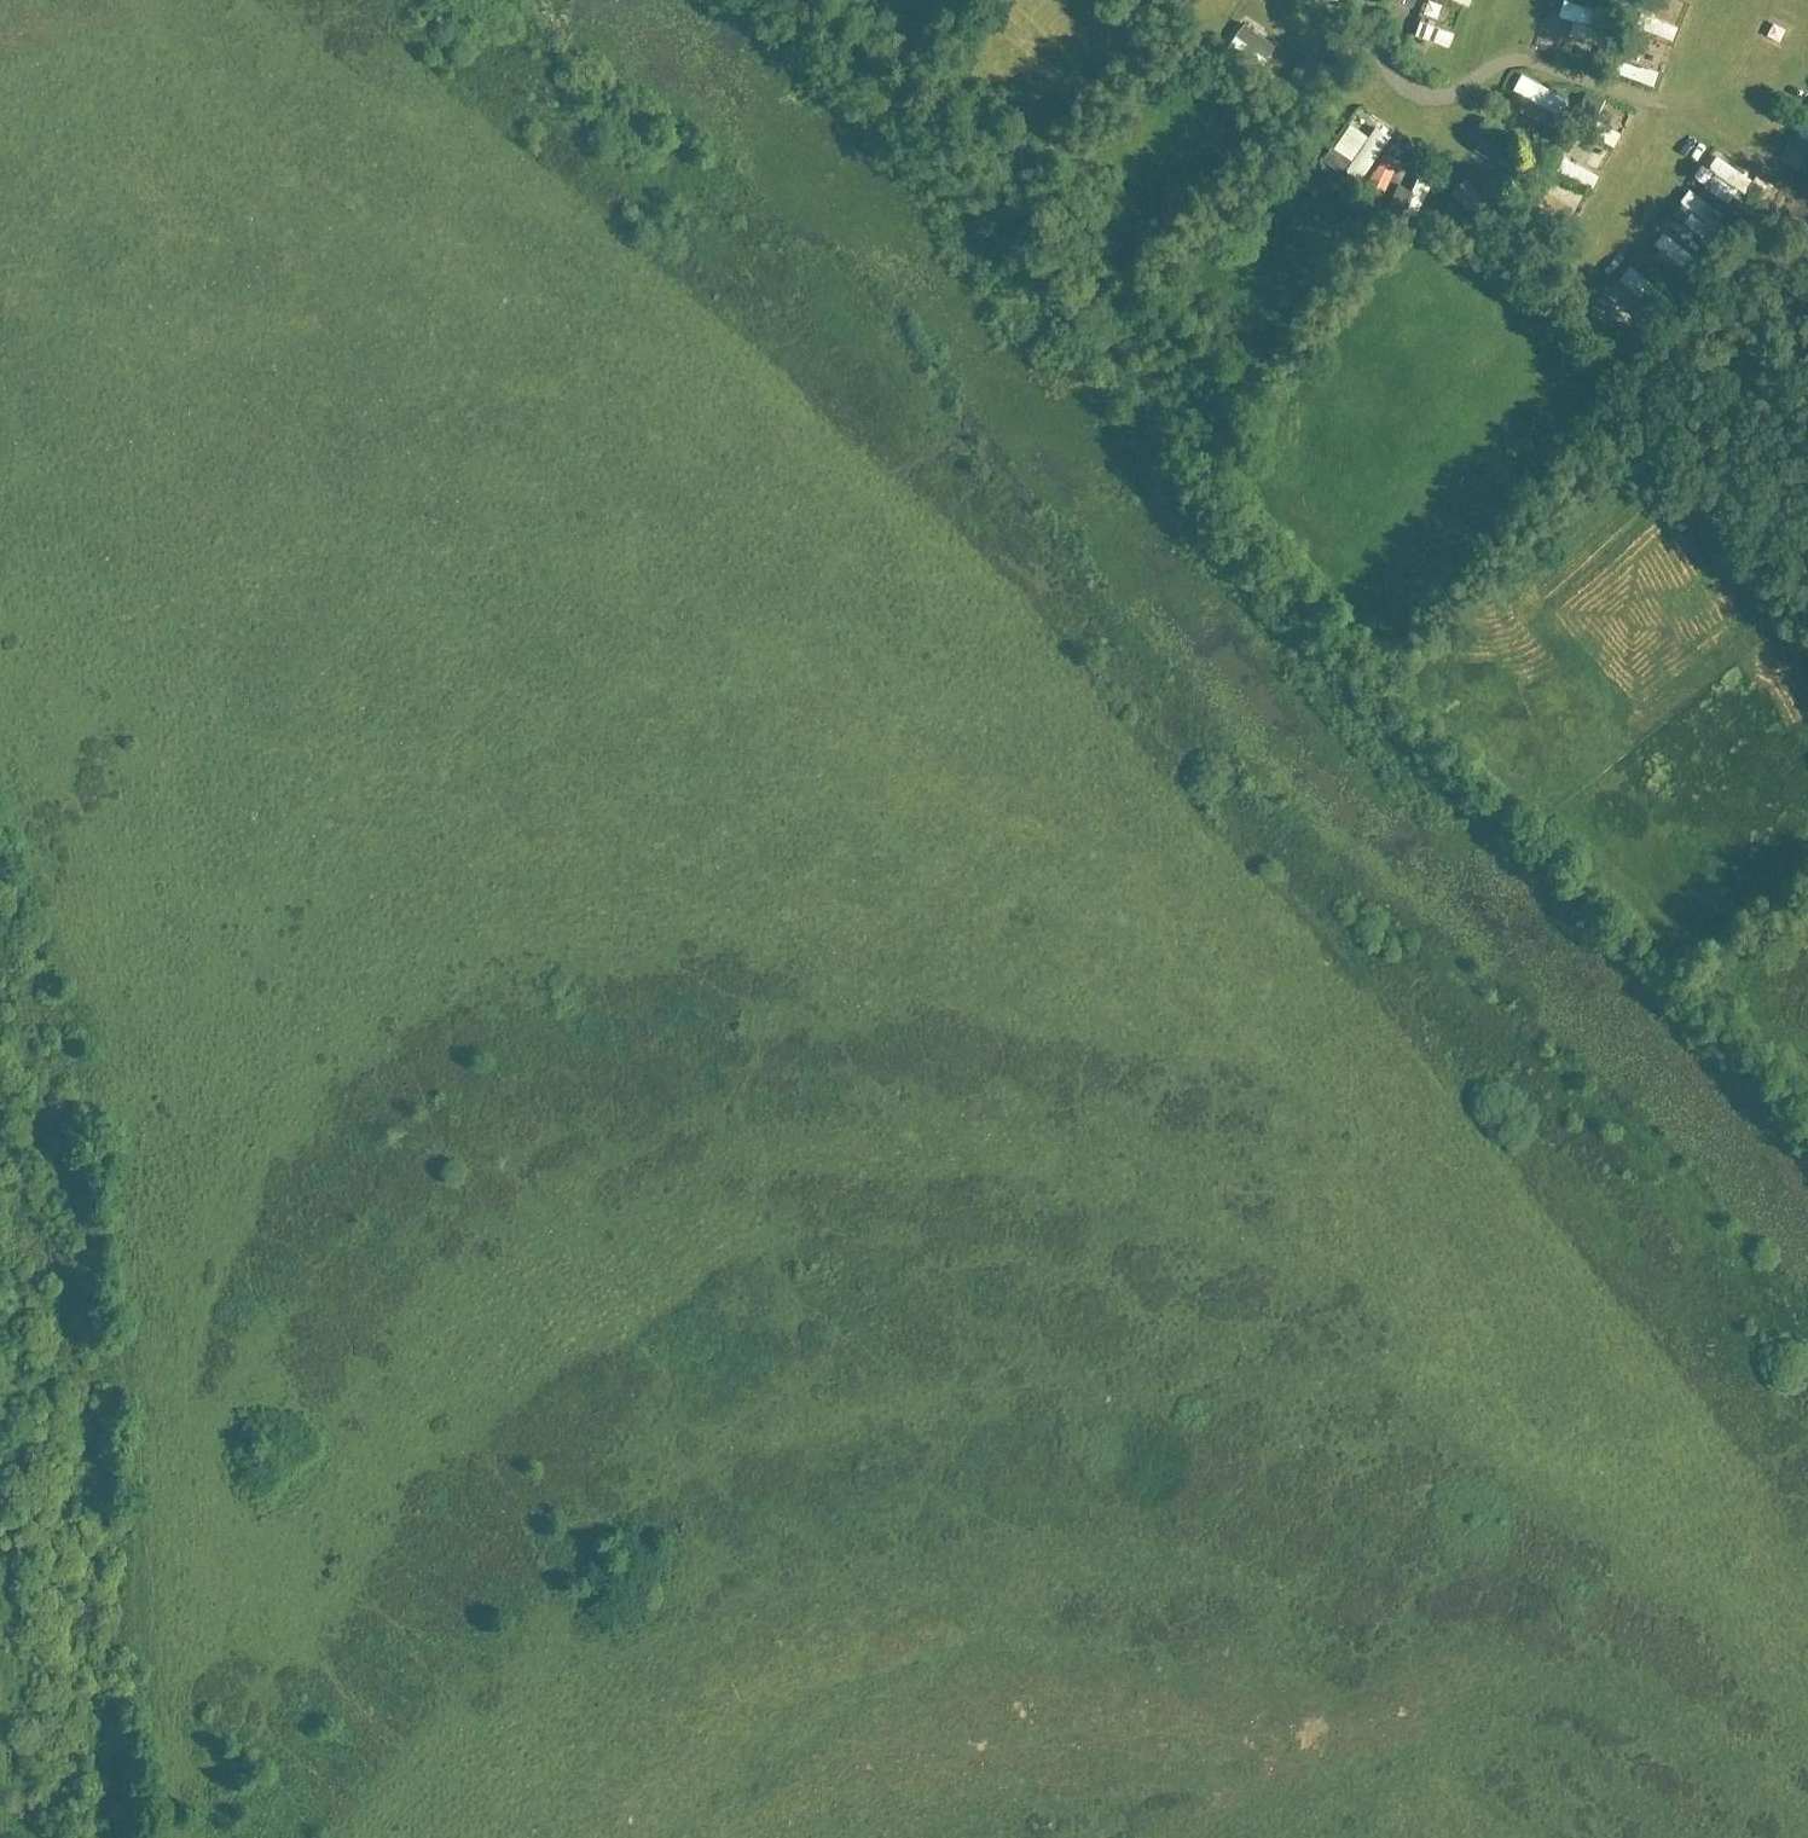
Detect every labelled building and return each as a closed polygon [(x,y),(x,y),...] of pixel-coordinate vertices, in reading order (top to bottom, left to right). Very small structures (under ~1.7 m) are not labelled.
[(1696,9),(1699,0),(1676,0),(1676,1),(1696,9)] [(1567,25),(1588,32),(1593,17),(1572,11),(1567,25)] [(1419,38),(1455,54),(1463,37),(1426,21),(1419,38)] [(1563,43),(1589,51),(1593,36),(1568,29),(1563,43)] [(1517,89),(1556,117),(1567,101),(1529,73),(1517,89)] [(1336,146),(1371,171),(1391,142),(1356,118),(1336,146)] [(1627,148),(1631,136),(1596,123),(1592,134),(1627,148)] [(1378,169),(1392,181),(1408,164),(1394,151),(1378,169)] [(1569,160),(1561,174),(1600,194),(1607,180),(1569,160)] [(1723,163),(1716,173),(1736,186),(1743,175),(1723,163)] [(1412,206),(1418,184),(1405,181),(1399,203),(1412,206)] [(1700,195),(1688,205),(1698,219),(1691,224),(1698,233),(1717,218),(1700,195)] [(1669,238),(1662,248),(1682,262),(1689,251),(1669,238)]
